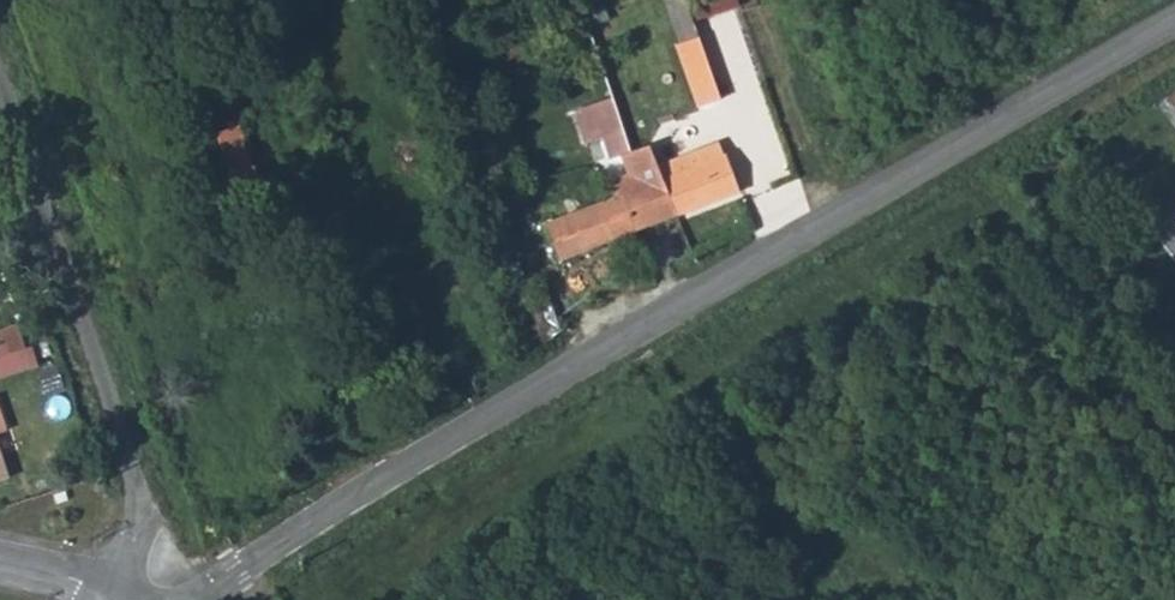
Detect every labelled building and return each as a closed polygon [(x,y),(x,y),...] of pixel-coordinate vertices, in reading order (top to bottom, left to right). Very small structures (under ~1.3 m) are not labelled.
[(613,27),(609,14),(604,0),(602,0),(589,4),(597,32),(613,27)] [(712,0),(696,0),(727,91),(742,86),(712,0)] [(575,108),(587,142),(606,136),(613,155),(634,147),(614,93),(575,108)] [(638,153),(654,147),(636,93),(621,99),(638,153)] [(242,122),(218,130),(235,178),(259,170),(242,122)] [(708,149),(714,167),(746,154),(741,141),(708,149)] [(714,167),(685,178),(699,214),(767,187),(752,151),(746,154),(714,167)] [(639,177),(644,195),(685,178),(679,163),(639,177)] [(580,261),(699,214),(685,178),(644,195),(566,223),(580,261)] [(23,349),(14,326),(0,331),(0,356),(23,349)] [(8,478),(0,455),(0,480),(8,478)] [(64,487),(53,491),(59,501),(68,497),(64,487)]
